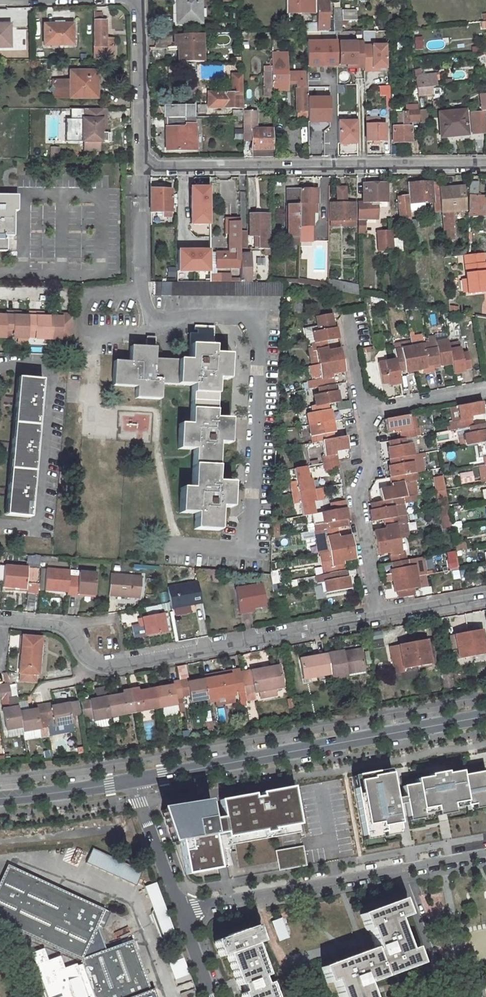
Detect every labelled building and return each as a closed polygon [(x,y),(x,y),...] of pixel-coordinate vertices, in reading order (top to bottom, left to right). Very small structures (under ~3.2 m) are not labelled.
[(199,0),(176,0),(176,24),(199,23),(199,0)] [(316,0),(286,0),(286,12),(317,12),(316,0)] [(327,0),(316,0),(317,12),(317,31),(328,31),(327,0)] [(358,19),(358,8),(343,9),(343,20),(358,19)] [(93,59),(114,59),(114,46),(105,46),(105,38),(105,21),(93,21),(93,59)] [(44,25),(45,45),(73,45),(73,24),(44,25)] [(9,48),(9,28),(0,28),(0,48),(9,48)] [(202,34),(181,34),(181,45),(182,62),(203,62),(202,34)] [(114,46),(114,37),(105,38),(105,46),(114,46)] [(336,41),(306,41),(306,66),(336,66),(336,41)] [(355,66),(364,66),(363,45),(363,41),(339,42),(339,64),(347,64),(355,63),(355,66)] [(386,45),(363,45),(364,66),(364,70),(372,70),(372,68),(386,67),(386,45)] [(287,52),(272,52),(272,73),(272,89),(288,88),(287,80),(295,80),(296,118),(306,118),(306,94),(307,94),(307,93),(306,93),(306,71),(287,71),(287,52)] [(215,79),(217,67),(206,66),(205,77),(215,79)] [(60,98),(72,98),(93,98),(93,83),(96,83),(96,71),(69,71),(69,79),(51,79),(51,85),(47,88),(51,93),(53,91),(60,98)] [(435,95),(434,86),(439,86),(438,71),(418,73),(419,96),(435,95)] [(255,73),(255,76),(265,76),(266,85),(259,86),(259,95),(272,95),(272,89),(272,73),(255,73)] [(207,102),(213,102),(213,107),(242,108),(242,78),(232,78),(232,93),(207,93),(207,102)] [(329,98),(307,99),(308,123),(329,122),(329,98)] [(194,117),(194,107),(164,107),(164,117),(194,117)] [(106,108),(83,108),(83,118),(82,118),(73,122),(81,142),(83,141),(85,141),(97,141),(110,141),(111,132),(106,132),(102,132),(102,119),(106,119),(106,108)] [(409,109),(407,109),(407,111),(406,111),(406,120),(417,120),(416,111),(410,111),(409,109)] [(485,125),(485,118),(485,111),(470,113),(470,118),(471,120),(473,123),(474,124),(476,125),(479,126),(485,125)] [(242,112),(243,141),(251,140),(252,157),(273,156),(273,130),(256,130),(256,112),(242,112)] [(447,131),(457,130),(467,129),(465,113),(439,116),(439,120),(435,120),(437,131),(441,131),(441,132),(447,131)] [(195,150),(195,127),(189,127),(189,119),(167,119),(168,127),(166,127),(166,150),(195,150)] [(349,121),(337,122),(338,143),(357,143),(357,119),(349,119),(349,121)] [(384,141),(384,125),(376,125),(376,121),(373,122),(373,125),(366,125),(367,142),(373,142),(373,145),(377,145),(377,141),(384,141)] [(411,143),(410,127),(393,127),(394,143),(411,143)] [(301,128),(302,143),(309,143),(308,128),(301,128)] [(476,182),(468,182),(467,217),(485,215),(484,194),(476,195),(476,182)] [(407,185),(408,196),(411,224),(417,224),(417,212),(415,211),(415,203),(432,203),(433,213),(440,212),(440,211),(438,189),(437,184),(431,184),(431,183),(411,183),(411,185),(407,185)] [(356,202),(357,242),(373,242),(373,251),(388,251),(388,254),(391,254),(391,251),(393,251),(386,184),(363,184),(363,202),(356,202)] [(452,239),(450,210),(463,209),(461,186),(438,189),(440,211),(442,212),(444,239),(452,239)] [(255,187),(246,187),(246,200),(255,201),(255,187)] [(209,206),(209,188),(202,188),(202,194),(190,193),(190,206),(209,206)] [(171,216),(171,190),(150,189),(150,211),(163,211),(163,217),(171,216)] [(335,190),(335,204),(343,204),(343,189),(335,190)] [(311,241),(311,203),(316,203),(315,190),(299,190),(299,241),(311,241)] [(297,236),(298,191),(287,191),(287,236),(297,236)] [(4,251),(4,239),(1,239),(1,235),(12,235),(12,211),(16,211),(16,195),(0,195),(0,251),(4,251)] [(411,224),(408,196),(396,197),(400,228),(411,227),(411,224)] [(329,204),(329,220),(352,220),(352,204),(343,204),(335,204),(329,204)] [(209,225),(209,206),(190,206),(190,217),(203,217),(202,224),(209,225)] [(239,271),(239,256),(239,223),(228,223),(228,255),(216,254),(215,270),(239,271)] [(268,225),(257,225),(257,249),(261,249),(261,251),(269,252),(268,225)] [(395,239),(396,249),(403,249),(403,238),(395,239)] [(184,263),(177,263),(177,272),(193,272),(193,251),(184,251),(184,263)] [(201,251),(193,251),(193,272),(209,272),(209,263),(201,263),(201,251)] [(463,255),(466,280),(467,291),(468,293),(485,291),(485,275),(485,272),(485,264),(483,264),(482,253),(463,255)] [(239,256),(239,271),(240,283),(253,283),(253,280),(249,280),(249,256),(239,256)] [(330,290),(357,295),(357,286),(330,280),(330,285),(330,290)] [(306,281),(306,285),(330,290),(330,285),(307,281),(306,281)] [(14,314),(6,313),(6,317),(5,337),(12,338),(12,339),(18,339),(27,340),(27,338),(28,318),(20,317),(14,317),(14,314)] [(36,314),(28,314),(28,318),(27,338),(35,339),(34,340),(50,340),(51,319),(43,318),(36,318),(36,314)] [(72,341),(74,316),(62,316),(62,319),(56,319),(51,319),(50,340),(72,341)] [(317,330),(312,332),(314,343),(326,340),(338,338),(337,331),(334,331),(332,321),(316,325),(317,330)] [(136,386),(135,398),(159,399),(160,383),(192,384),(190,423),(179,423),(179,447),(194,448),(192,488),(181,487),(180,511),(196,512),(195,528),(218,529),(220,507),(231,507),(232,483),(216,482),(219,442),(229,443),(231,418),(215,418),(217,378),(227,379),(228,355),(215,355),(216,327),(196,326),(196,329),(199,330),(199,333),(189,332),(187,361),(153,359),(154,340),(146,339),(145,347),(130,346),(129,364),(113,363),(112,385),(136,386)] [(437,347),(430,348),(434,365),(442,363),(443,366),(451,365),(448,350),(446,339),(436,341),(437,347)] [(314,343),(311,343),(313,350),(315,350),(318,365),(343,361),(340,347),(333,349),(334,352),(329,353),(326,340),(314,343)] [(393,344),(394,349),(409,346),(408,341),(393,344)] [(459,341),(447,343),(448,350),(460,348),(459,341)] [(413,346),(412,346),(416,371),(424,369),(423,367),(434,365),(430,348),(430,349),(429,347),(427,347),(427,349),(425,350),(424,343),(422,344),(413,346)] [(416,371),(412,346),(409,346),(394,349),(396,359),(398,372),(408,370),(408,372),(416,371)] [(460,348),(448,350),(451,365),(453,374),(460,372),(460,370),(470,369),(467,353),(461,354),(460,348)] [(398,372),(396,359),(378,361),(382,383),(392,382),(392,385),(400,384),(398,372)] [(334,385),(332,372),(337,371),(337,374),(345,372),(343,361),(318,365),(321,379),(318,380),(319,383),(314,384),(315,388),(318,388),(334,385)] [(17,379),(4,516),(28,518),(41,382),(17,379)] [(334,385),(318,388),(319,394),(314,395),(316,406),(328,404),(340,402),(339,395),(336,395),(334,385)] [(482,402),(458,406),(460,420),(451,422),(453,429),(470,426),(473,426),(471,413),(476,412),(477,415),(484,413),(482,402)] [(316,406),(311,407),(312,414),(307,415),(308,426),(333,421),(332,414),(329,414),(328,404),(316,406)] [(410,415),(386,419),(388,431),(395,430),(395,427),(400,426),(402,439),(406,438),(417,436),(415,429),(413,429),(411,417),(410,415)] [(411,417),(413,429),(415,429),(419,428),(417,416),(411,417)] [(335,439),(332,430),(334,429),(333,421),(308,426),(310,437),(316,436),(317,443),(322,442),(335,439)] [(470,426),(471,432),(465,434),(467,444),(478,442),(485,441),(485,440),(485,424),(485,423),(473,426),(470,426)] [(420,453),(418,436),(417,436),(406,438),(407,444),(413,443),(415,454),(420,453)] [(335,439),(322,442),(324,456),(322,457),(323,464),(339,461),(336,448),(340,447),(341,450),(348,448),(346,437),(335,439)] [(402,439),(390,441),(392,451),(390,452),(391,458),(406,455),(415,454),(413,443),(407,444),(406,438),(402,439)] [(485,441),(478,442),(480,457),(485,456),(485,449),(485,441)] [(445,471),(441,449),(437,450),(441,468),(442,471),(445,471)] [(406,455),(391,458),(393,469),(390,469),(392,477),(416,472),(414,461),(408,462),(406,455)] [(339,461),(323,464),(325,472),(340,469),(339,461)] [(306,479),(305,475),(308,474),(307,467),(295,469),(299,492),(314,489),(313,479),(306,479)] [(461,484),(475,482),(474,471),(460,473),(461,484)] [(380,490),(382,501),(404,497),(416,495),(413,480),(418,479),(417,472),(416,472),(392,477),(394,489),(388,490),(388,488),(380,490)] [(438,503),(447,502),(445,476),(436,476),(438,503)] [(299,492),(293,493),(294,500),(300,499),(303,515),(315,512),(314,506),(311,506),(310,501),(325,499),(323,487),(314,489),(299,492)] [(382,501),(371,503),(373,513),(371,513),(372,521),(384,518),(397,516),(395,506),(405,504),(404,497),(382,501)] [(345,499),(331,502),(332,509),(347,506),(345,499)] [(399,516),(407,514),(405,504),(395,506),(397,516),(399,516)] [(332,509),(315,512),(318,530),(323,529),(337,527),(347,525),(345,514),(349,514),(347,506),(332,509)] [(400,537),(398,524),(400,524),(399,516),(397,516),(384,518),(387,531),(382,532),(382,529),(374,531),(376,542),(400,537)] [(337,527),(323,529),(325,536),(328,536),(330,549),(354,545),(352,534),(345,535),(345,538),(340,539),(337,527)] [(400,537),(376,542),(378,553),(386,552),(386,549),(390,548),(393,560),(407,558),(406,551),(403,552),(400,537)] [(458,551),(468,548),(466,542),(456,544),(458,551)] [(354,545),(330,549),(332,563),(330,564),(331,571),(345,569),(343,556),(349,555),(349,558),(356,556),(354,545)] [(447,552),(448,570),(459,569),(458,551),(447,552)] [(395,571),(392,572),(393,578),(417,573),(415,563),(410,563),(409,557),(407,558),(393,560),(395,571)] [(26,588),(26,583),(38,584),(40,568),(6,565),(4,582),(4,587),(15,588),(26,588)] [(69,576),(70,570),(46,568),(44,589),(54,591),(68,592),(69,576)] [(331,579),(325,580),(327,591),(351,586),(350,578),(347,579),(345,569),(331,571),(330,572),(331,579)] [(80,577),(69,576),(68,592),(68,594),(79,595),(79,593),(96,594),(98,573),(80,572),(80,577)] [(428,583),(426,572),(417,573),(419,585),(428,583)] [(417,573),(393,578),(394,586),(397,585),(399,596),(414,593),(413,586),(419,585),(417,573)] [(140,599),(142,577),(112,574),(110,597),(140,599)] [(198,581),(168,586),(172,608),(202,603),(198,581)] [(261,584),(235,589),(239,610),(253,607),(265,604),(261,584)] [(165,630),(162,612),(138,617),(140,625),(144,625),(146,633),(165,630)] [(475,629),(467,631),(472,657),(485,654),(481,630),(475,631),(475,629)] [(461,634),(454,635),(458,659),(472,657),(467,631),(461,632),(461,634)] [(375,632),(374,645),(384,645),(384,632),(375,632)] [(38,675),(41,637),(21,636),(19,673),(38,675)] [(436,664),(431,639),(425,640),(430,665),(436,664)] [(418,640),(412,641),(417,668),(430,665),(425,640),(419,642),(418,640)] [(417,668),(412,641),(405,642),(405,644),(398,646),(400,654),(401,660),(392,662),(394,675),(403,674),(403,678),(418,675),(417,668)] [(344,652),(328,655),(331,675),(332,679),(348,676),(347,671),(364,667),(362,651),(344,653),(344,652)] [(328,655),(300,660),(304,679),(317,677),(331,675),(328,655)] [(265,668),(241,673),(244,691),(245,695),(260,692),(275,690),(284,688),(280,668),(266,670),(265,668)] [(209,700),(209,701),(215,700),(234,696),(234,693),(240,692),(244,691),(241,673),(241,670),(230,672),(231,677),(216,679),(215,675),(204,677),(205,680),(209,700)] [(188,681),(180,682),(183,697),(190,696),(191,703),(209,700),(205,680),(189,683),(188,681)] [(172,687),(157,689),(140,693),(139,689),(131,691),(123,692),(123,695),(107,698),(111,718),(158,710),(177,706),(175,698),(183,697),(180,682),(172,683),(172,687)] [(22,728),(20,713),(17,697),(12,698),(9,686),(6,686),(0,688),(0,695),(3,710),(2,710),(6,731),(22,728)] [(95,722),(96,729),(112,727),(111,718),(107,698),(105,688),(95,690),(96,700),(89,701),(82,703),(85,717),(89,716),(92,716),(93,722),(95,722)] [(275,690),(260,692),(261,698),(276,696),(275,690)] [(217,708),(236,704),(234,696),(215,700),(217,708)] [(80,715),(78,702),(69,704),(52,706),(52,703),(43,705),(47,720),(54,719),(55,727),(72,723),(71,716),(80,715)] [(20,713),(22,728),(23,732),(40,729),(40,722),(47,720),(43,705),(36,706),(37,710),(20,713)] [(357,783),(368,844),(409,837),(404,807),(409,806),(412,825),(431,822),(430,816),(442,814),(443,821),(461,818),(460,810),(470,808),(471,814),(485,812),(485,777),(470,780),(469,775),(454,778),(453,774),(436,777),(436,780),(421,783),(422,788),(407,791),(408,802),(402,803),(399,781),(378,784),(377,779),(357,783)] [(174,843),(180,842),(186,875),(219,869),(222,869),(228,867),(225,847),(301,833),(293,788),(261,794),(262,797),(255,799),(254,795),(220,801),(223,818),(211,820),(207,803),(204,803),(204,806),(201,806),(201,804),(199,804),(200,807),(193,808),(193,805),(187,806),(188,809),(181,810),(181,807),(173,809),(174,811),(165,813),(164,810),(162,811),(165,818),(167,817),(169,823),(167,824),(168,826),(170,825),(172,831),(170,832),(171,835),(173,834),(174,837),(172,838),(174,843)] [(302,846),(273,849),(276,869),(304,866),(302,846)] [(87,863),(138,885),(144,871),(93,849),(87,863)] [(102,916),(105,909),(7,865),(0,880),(0,923),(81,961),(83,965),(78,967),(77,965),(65,969),(61,957),(49,962),(44,950),(24,957),(39,996),(156,996),(153,990),(150,991),(131,942),(106,950),(97,926),(102,916)] [(161,882),(146,886),(161,938),(175,934),(161,882)] [(339,996),(372,996),(367,984),(421,964),(415,948),(409,950),(397,919),(408,915),(402,899),(360,914),(366,931),(368,930),(376,950),(374,950),(374,948),(363,946),(321,967),(327,983),(333,981),(339,996)] [(226,955),(242,996),(274,996),(269,983),(264,985),(261,977),(266,976),(255,944),(261,942),(255,926),(214,941),(220,957),(226,955)] [(171,970),(181,996),(197,996),(181,951),(166,957),(171,970)]
